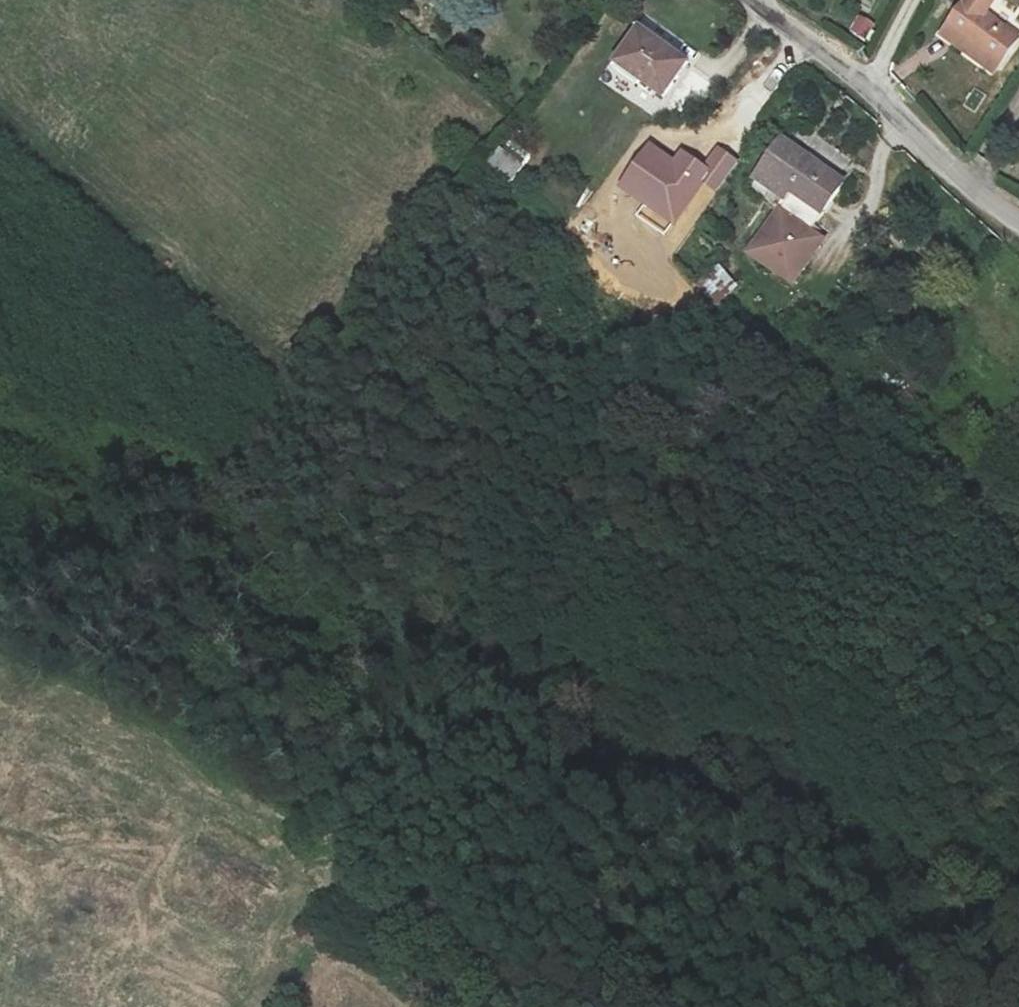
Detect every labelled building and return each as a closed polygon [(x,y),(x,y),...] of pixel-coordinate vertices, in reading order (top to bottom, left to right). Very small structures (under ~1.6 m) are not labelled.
[(938,36),(994,77),(1014,47),(978,18),(986,5),(991,10),(998,0),(963,0),(938,36)] [(849,35),(870,42),(877,22),(855,15),(849,35)] [(687,59),(634,27),(613,61),(665,95),(687,59)] [(779,137),(755,168),(788,192),(745,251),(765,266),(773,254),(795,270),(821,236),(809,227),(841,182),(779,137)] [(510,183),(525,163),(500,145),(485,165),(510,183)] [(773,254),(765,266),(787,282),(795,270),(773,254)] [(717,263),(698,286),(715,299),(733,276),(717,263)]
